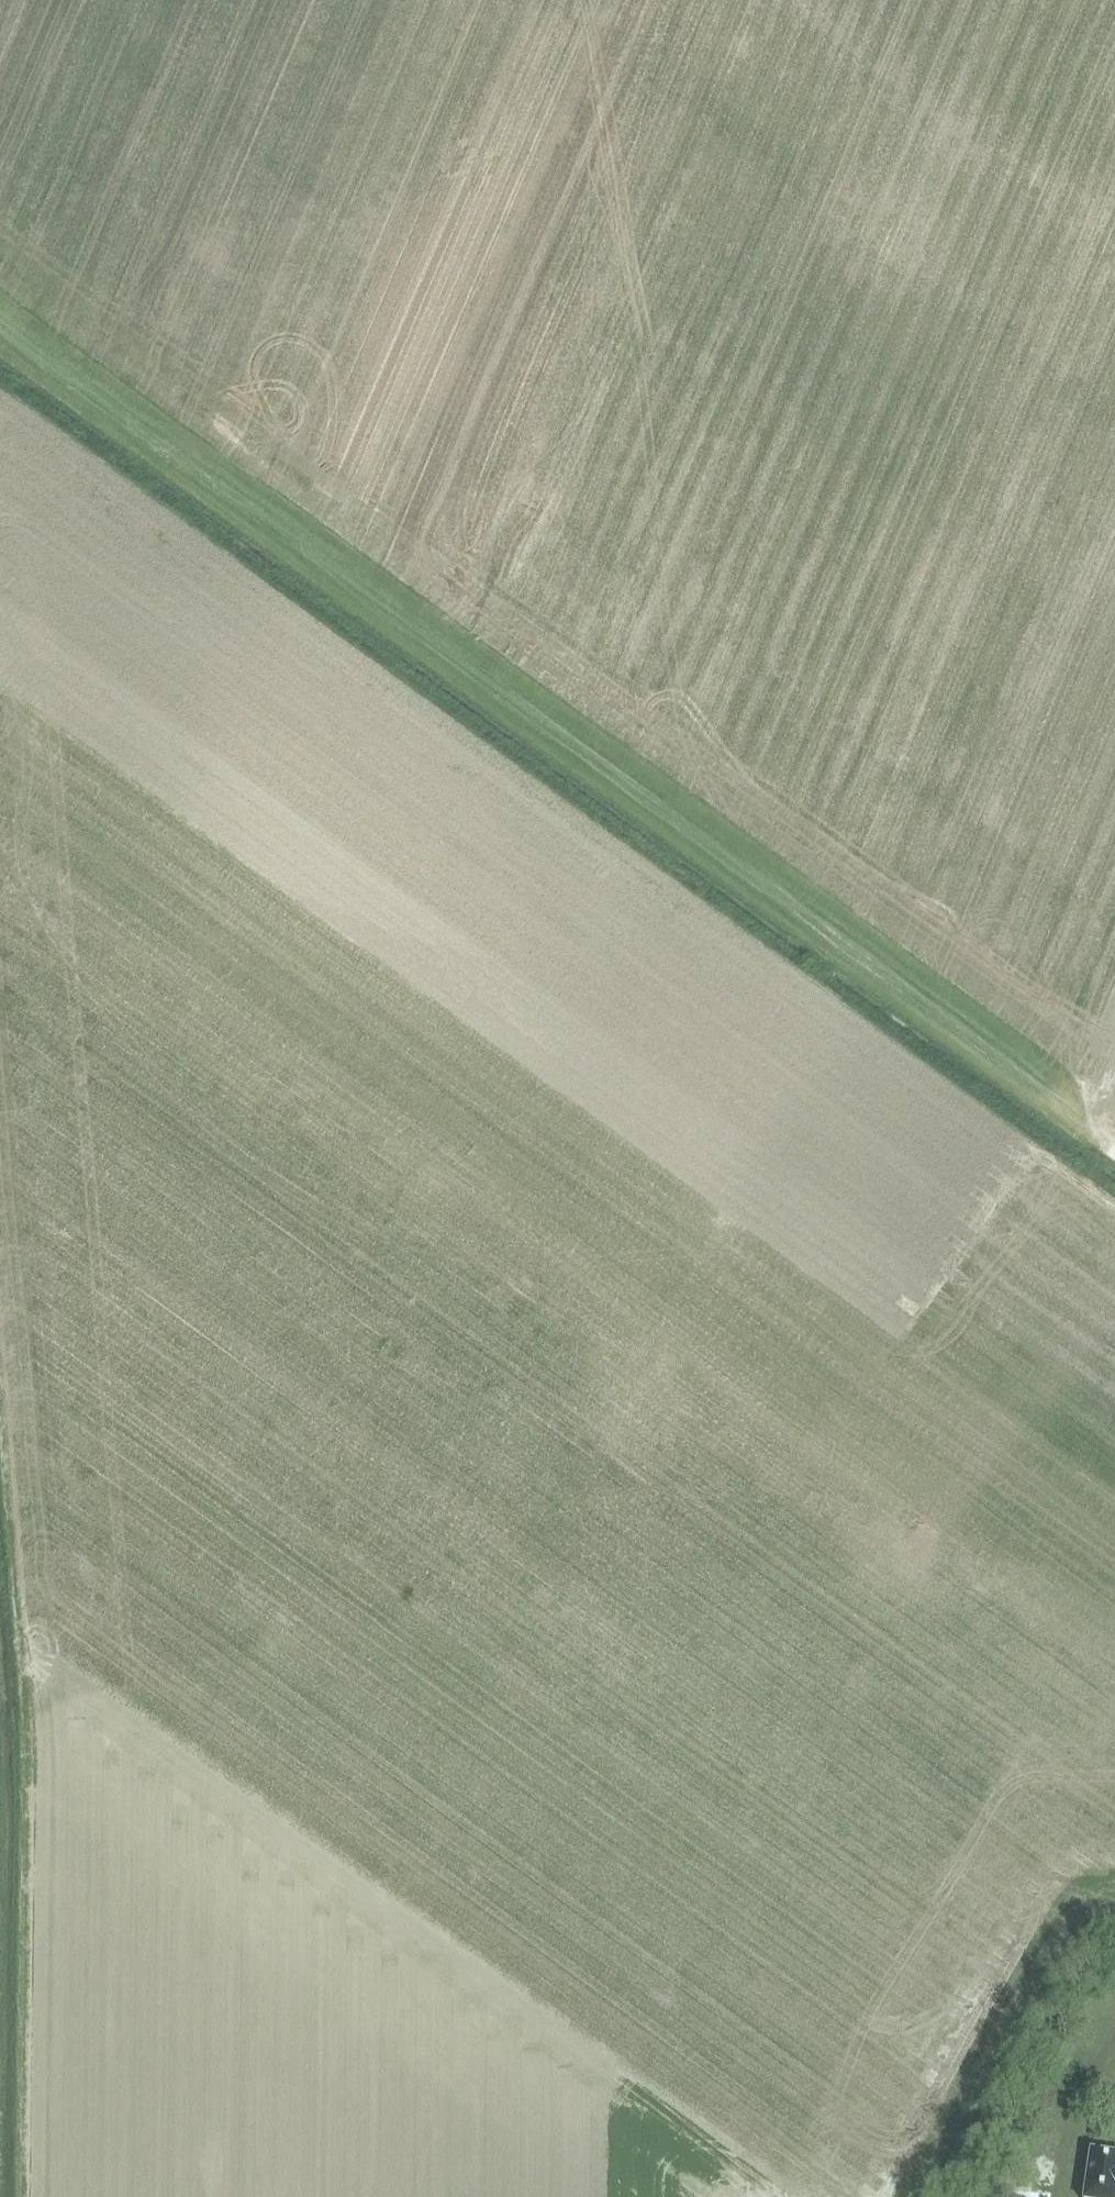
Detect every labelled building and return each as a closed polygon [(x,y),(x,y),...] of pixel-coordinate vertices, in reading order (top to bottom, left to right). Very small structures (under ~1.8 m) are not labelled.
[(1090,2155),(1084,2196),(1114,2196),(1114,2158),(1090,2155)]
